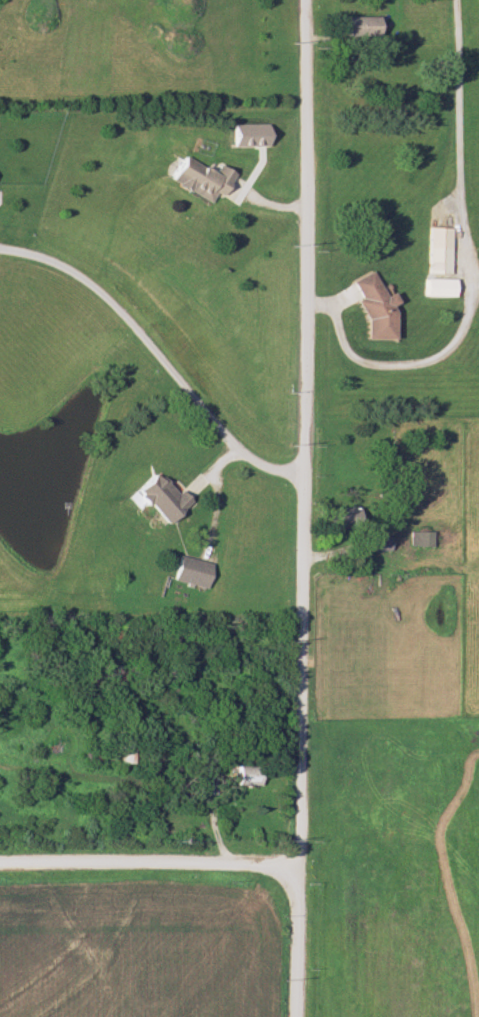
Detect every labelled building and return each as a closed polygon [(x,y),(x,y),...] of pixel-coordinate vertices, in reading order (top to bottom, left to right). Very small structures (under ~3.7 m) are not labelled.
[(375,35),(375,16),(336,16),(336,35),(375,35)] [(232,174),(217,165),(211,174),(183,156),(168,179),(208,204),(215,193),(219,195),(232,174)] [(448,227),(427,227),(427,273),(448,273),(448,227)] [(358,339),(389,339),(388,296),(374,296),(373,276),(357,276),(358,339)] [(133,492),(164,525),(186,505),(155,471),(133,492)] [(355,507),(333,507),(333,529),(355,529),(355,507)] [(429,531),(407,531),(407,548),(429,548),(429,531)] [(371,550),(387,550),(387,537),(371,537),(371,550)] [(172,580),(207,588),(212,564),(178,556),(172,580)] [(116,763),(128,763),(128,742),(116,742),(116,763)] [(100,764),(100,752),(85,752),(85,764),(100,764)] [(257,767),(235,767),(235,785),(257,785),(257,767)]
